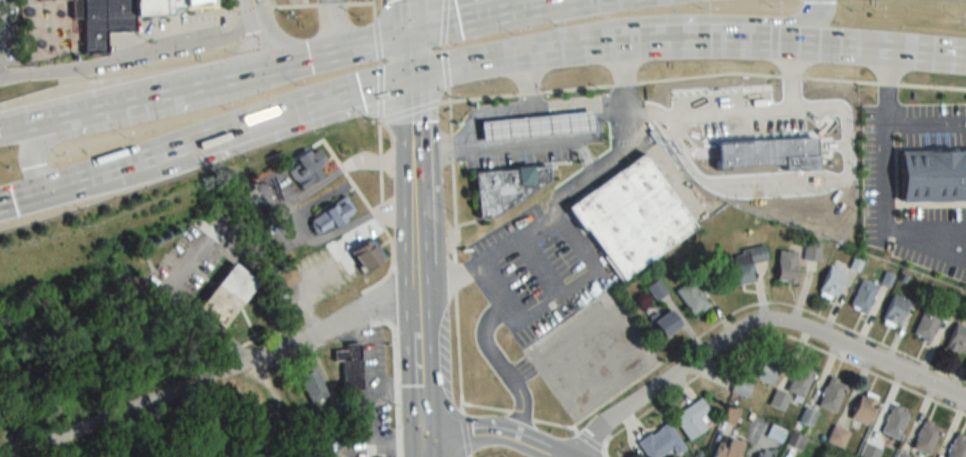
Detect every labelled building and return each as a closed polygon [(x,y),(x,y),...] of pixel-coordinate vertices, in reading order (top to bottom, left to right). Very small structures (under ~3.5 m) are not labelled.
[(69,16),(69,0),(80,0),(81,16),(69,16)] [(81,16),(82,51),(104,50),(104,30),(132,29),(131,13),(131,0),(80,0),(81,16)] [(131,13),(131,0),(160,0),(160,12),(131,13)] [(160,12),(160,0),(185,0),(185,4),(174,4),(170,9),(170,12),(160,12)] [(798,124),(848,124),(848,92),(798,92),(798,124)] [(474,122),(476,141),(584,131),(582,111),(474,122)] [(562,207),(645,149),(697,224),(619,278),(585,229),(580,233),(562,207)] [(299,190),(319,175),(314,168),(320,163),(311,150),(303,156),(300,152),(284,164),(287,168),(283,171),(289,179),(293,177),(297,182),(294,184),(299,190)] [(965,201),(965,150),(892,151),(892,202),(965,201)] [(465,172),(468,218),(484,217),(539,179),(538,166),(465,172)] [(357,213),(347,197),(312,219),(321,235),(357,213)] [(328,275),(345,266),(342,260),(357,251),(339,217),(306,234),(328,275)] [(353,252),(366,273),(387,260),(374,239),(353,252)] [(817,245),(804,245),(805,261),(817,261),(817,245)] [(752,281),(749,263),(765,261),(763,246),(733,251),(736,264),(726,266),(729,285),(752,281)] [(775,283),(793,283),(793,251),(775,251),(775,283)] [(200,308),(225,328),(261,282),(236,263),(200,308)] [(832,302),(845,274),(827,266),(814,293),(832,302)] [(877,286),(859,279),(847,307),(865,315),(877,286)] [(668,295),(660,280),(648,286),(656,301),(668,295)] [(676,291),(695,315),(710,304),(691,280),(676,291)] [(907,301),(890,294),(879,320),(896,328),(907,301)] [(925,342),(940,316),(924,307),(909,333),(925,342)] [(683,326),(672,309),(656,320),(667,337),(683,326)] [(951,322),(943,347),(962,354),(965,343),(965,327),(951,322)] [(344,390),(363,389),(363,343),(346,343),(346,350),(335,350),(335,360),(344,360),(344,390)] [(751,377),(770,385),(780,359),(761,352),(751,377)] [(784,391),(801,398),(813,371),(795,363),(784,391)] [(309,402),(327,398),(319,365),(301,369),(309,402)] [(728,391),(745,398),(751,383),(735,376),(728,391)] [(831,412),(843,384),(826,377),(814,405),(831,412)] [(766,404),(782,412),(789,396),(773,389),(766,404)] [(876,401),(858,392),(846,416),(863,425),(876,401)] [(707,412),(697,398),(670,418),(688,440),(704,428),(698,419),(707,412)] [(718,420),(732,426),(739,410),(726,404),(718,420)] [(895,439),(906,412),(889,404),(878,432),(895,439)] [(796,423),(809,428),(816,413),(803,407),(796,423)] [(909,450),(926,456),(938,425),(921,419),(909,450)] [(673,456),(683,449),(664,422),(635,443),(644,456),(658,456),(669,450),(673,456)] [(824,441),(840,449),(848,432),(832,425),(824,441)] [(778,442),(783,433),(770,426),(765,434),(778,442)] [(965,454),(965,439),(954,433),(943,456),(965,456),(965,454)] [(722,438),(720,448),(709,445),(705,456),(734,456),(738,442),(722,438)] [(878,448),(861,442),(857,456),(875,456),(878,448)]
